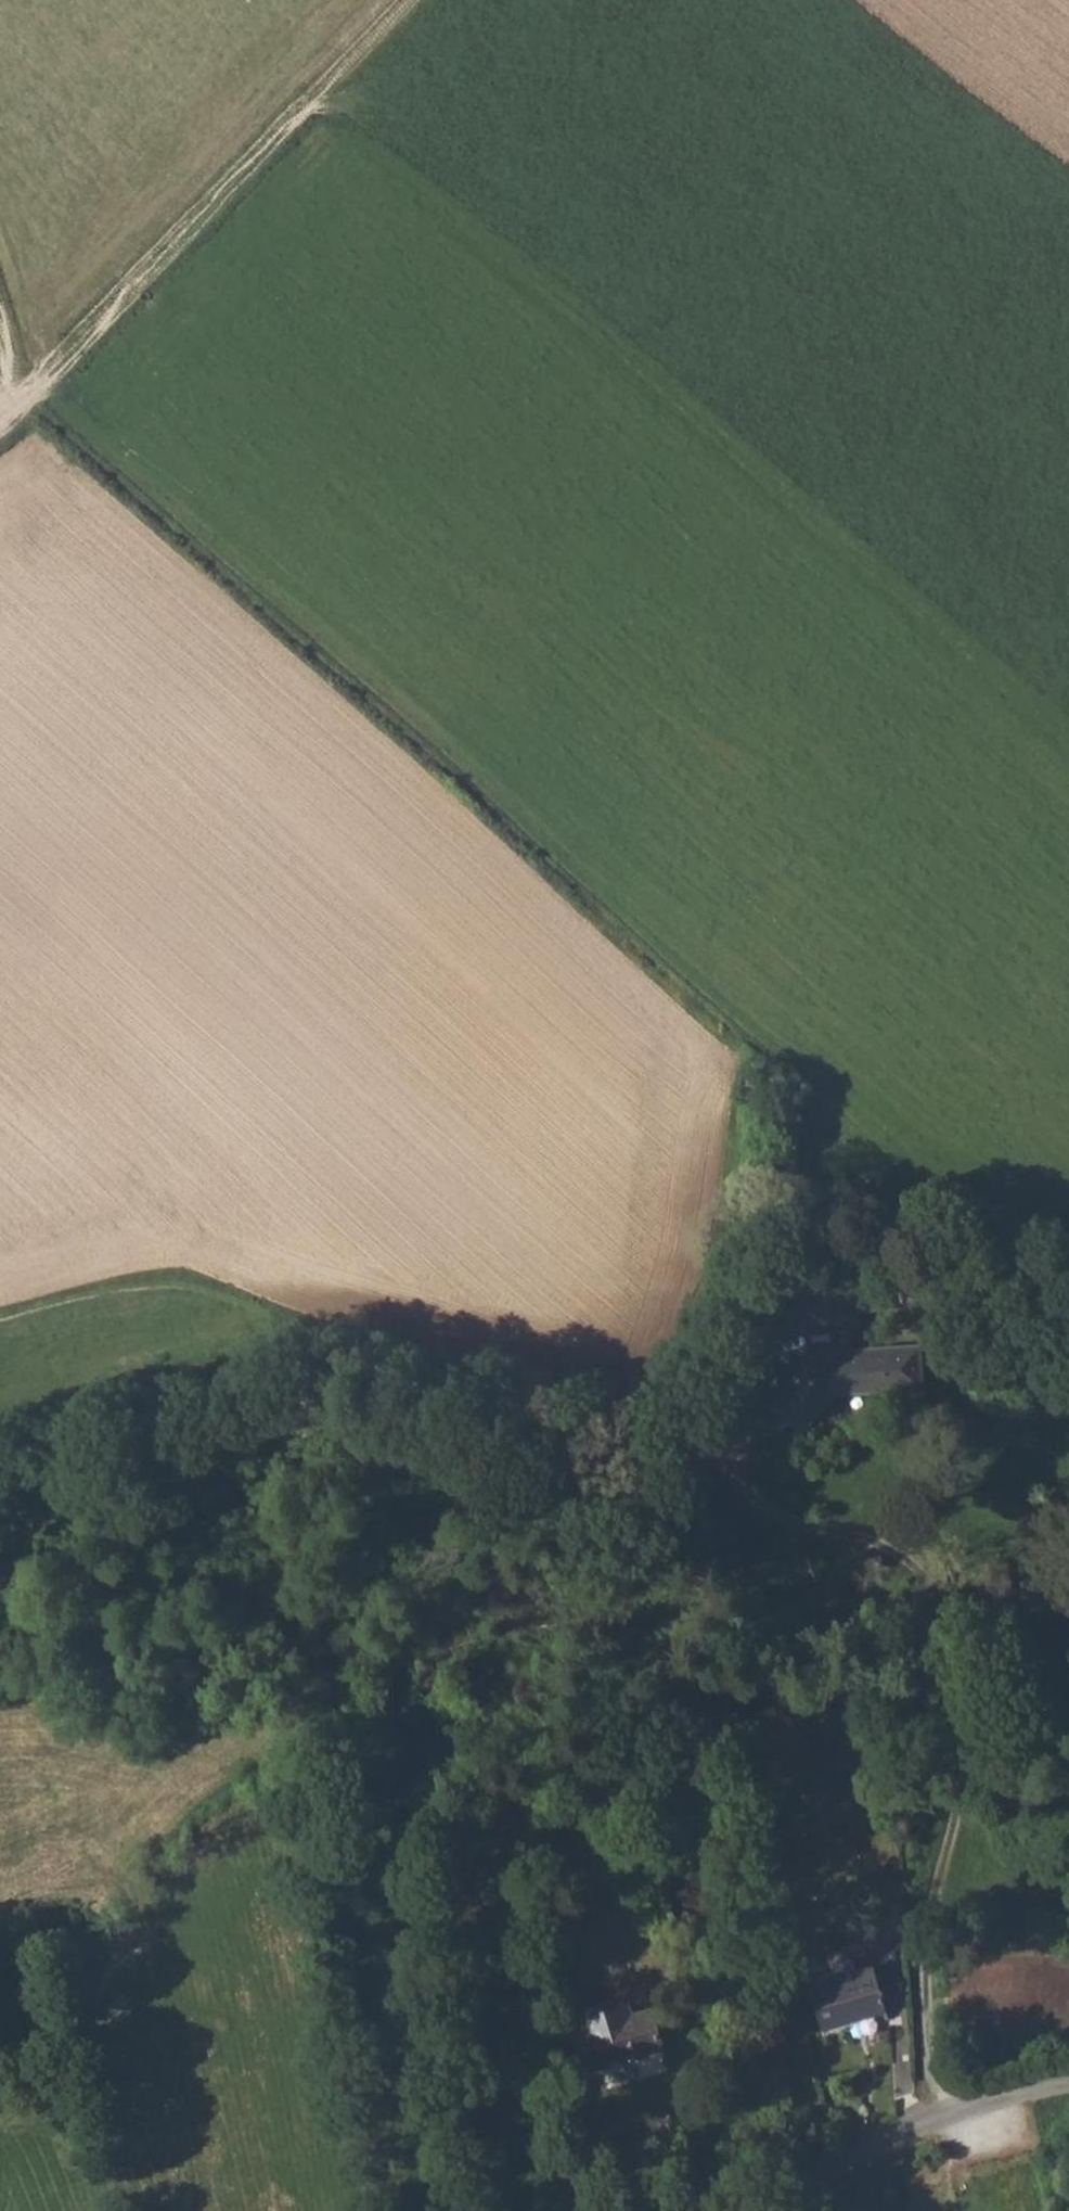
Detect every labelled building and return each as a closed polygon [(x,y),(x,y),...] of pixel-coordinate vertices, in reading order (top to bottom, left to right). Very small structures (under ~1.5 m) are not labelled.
[(837,1346),(805,1411),(839,1431),(864,1383),(941,1383),(941,1344),(837,1346)] [(892,2009),(879,1966),(814,1985),(828,2030),(892,2009)] [(593,2030),(580,2034),(590,2071),(667,2049),(657,2011),(638,2017),(632,1998),(587,2012),(593,2030)]
